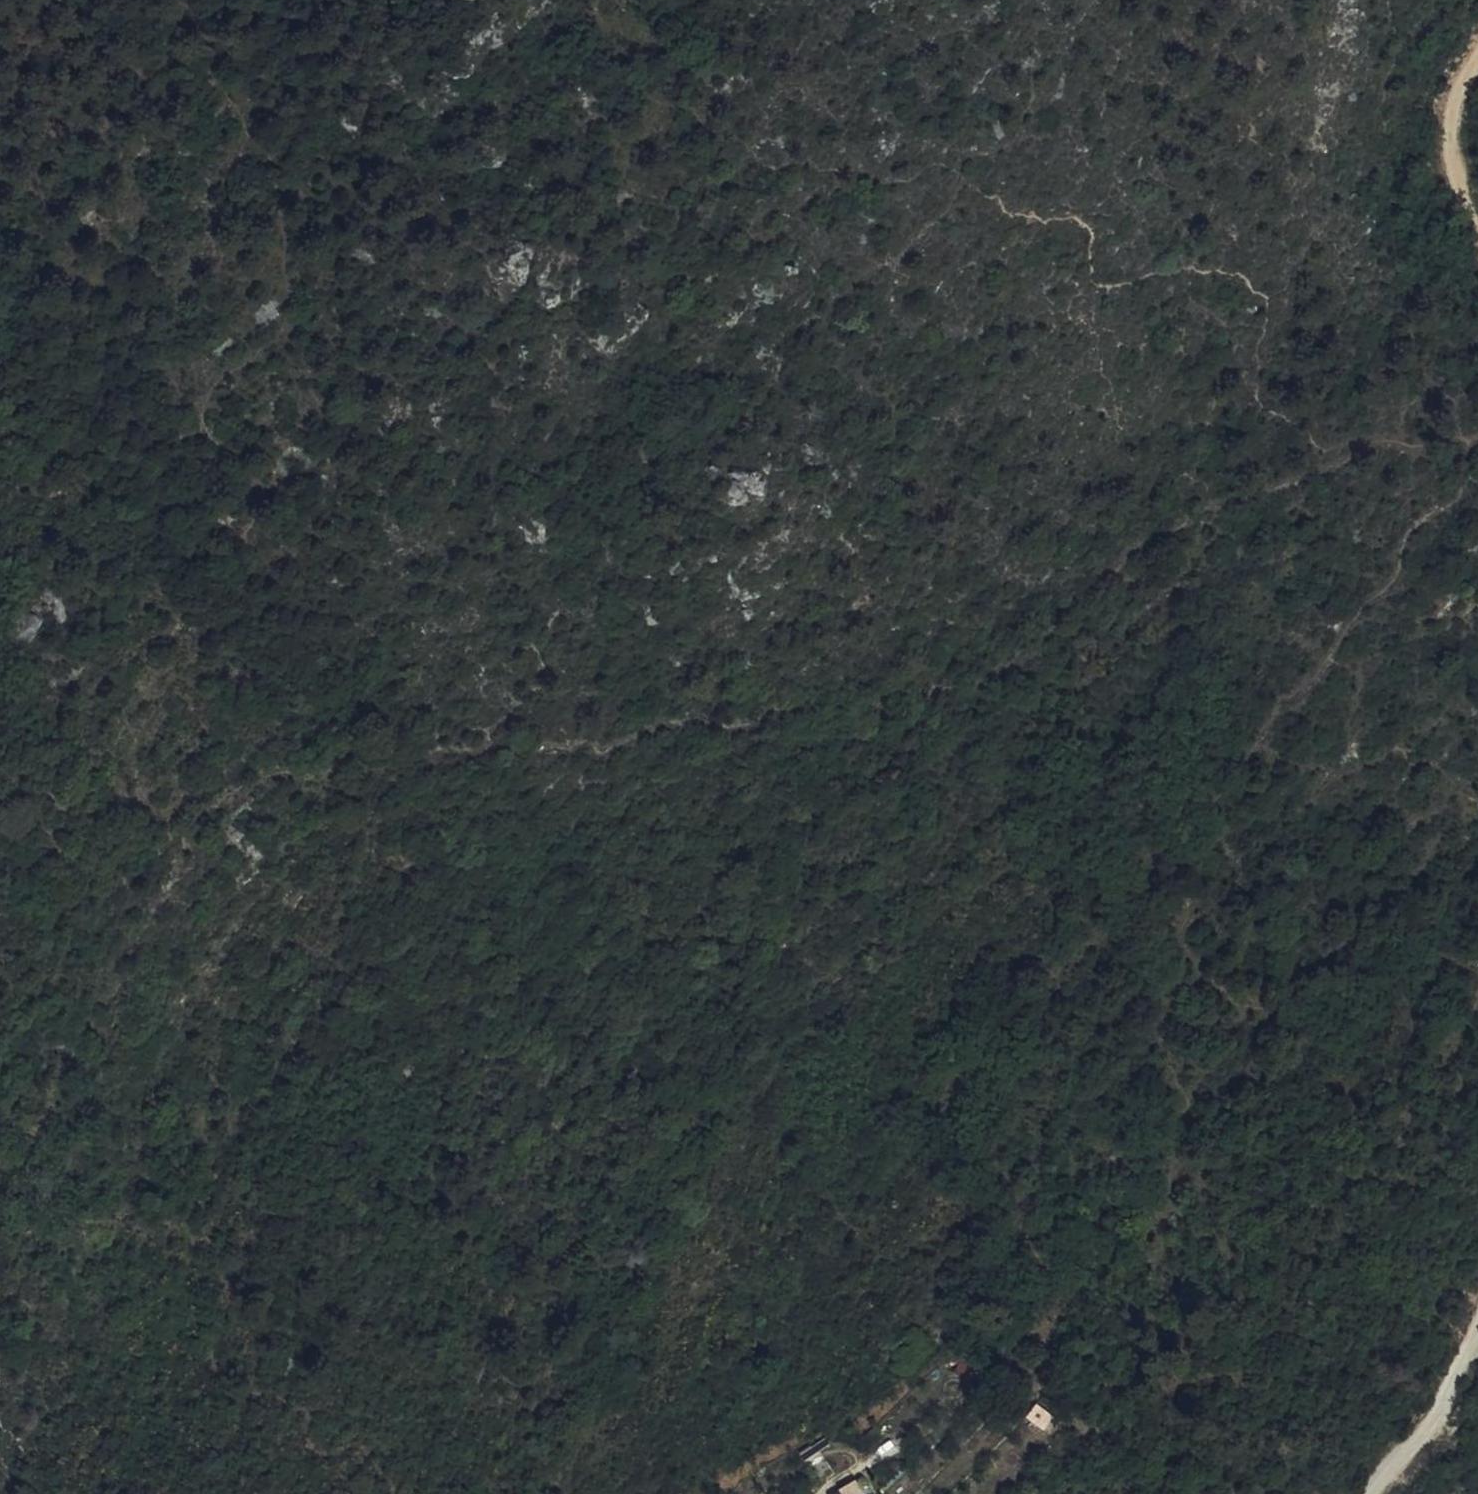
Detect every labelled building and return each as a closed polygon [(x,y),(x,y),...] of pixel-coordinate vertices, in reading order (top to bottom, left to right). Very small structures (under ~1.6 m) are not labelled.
[(1048,1429),(1058,1416),(1039,1402),(1029,1415),(1048,1429)] [(855,1481),(833,1493),(863,1493),(855,1481)]
